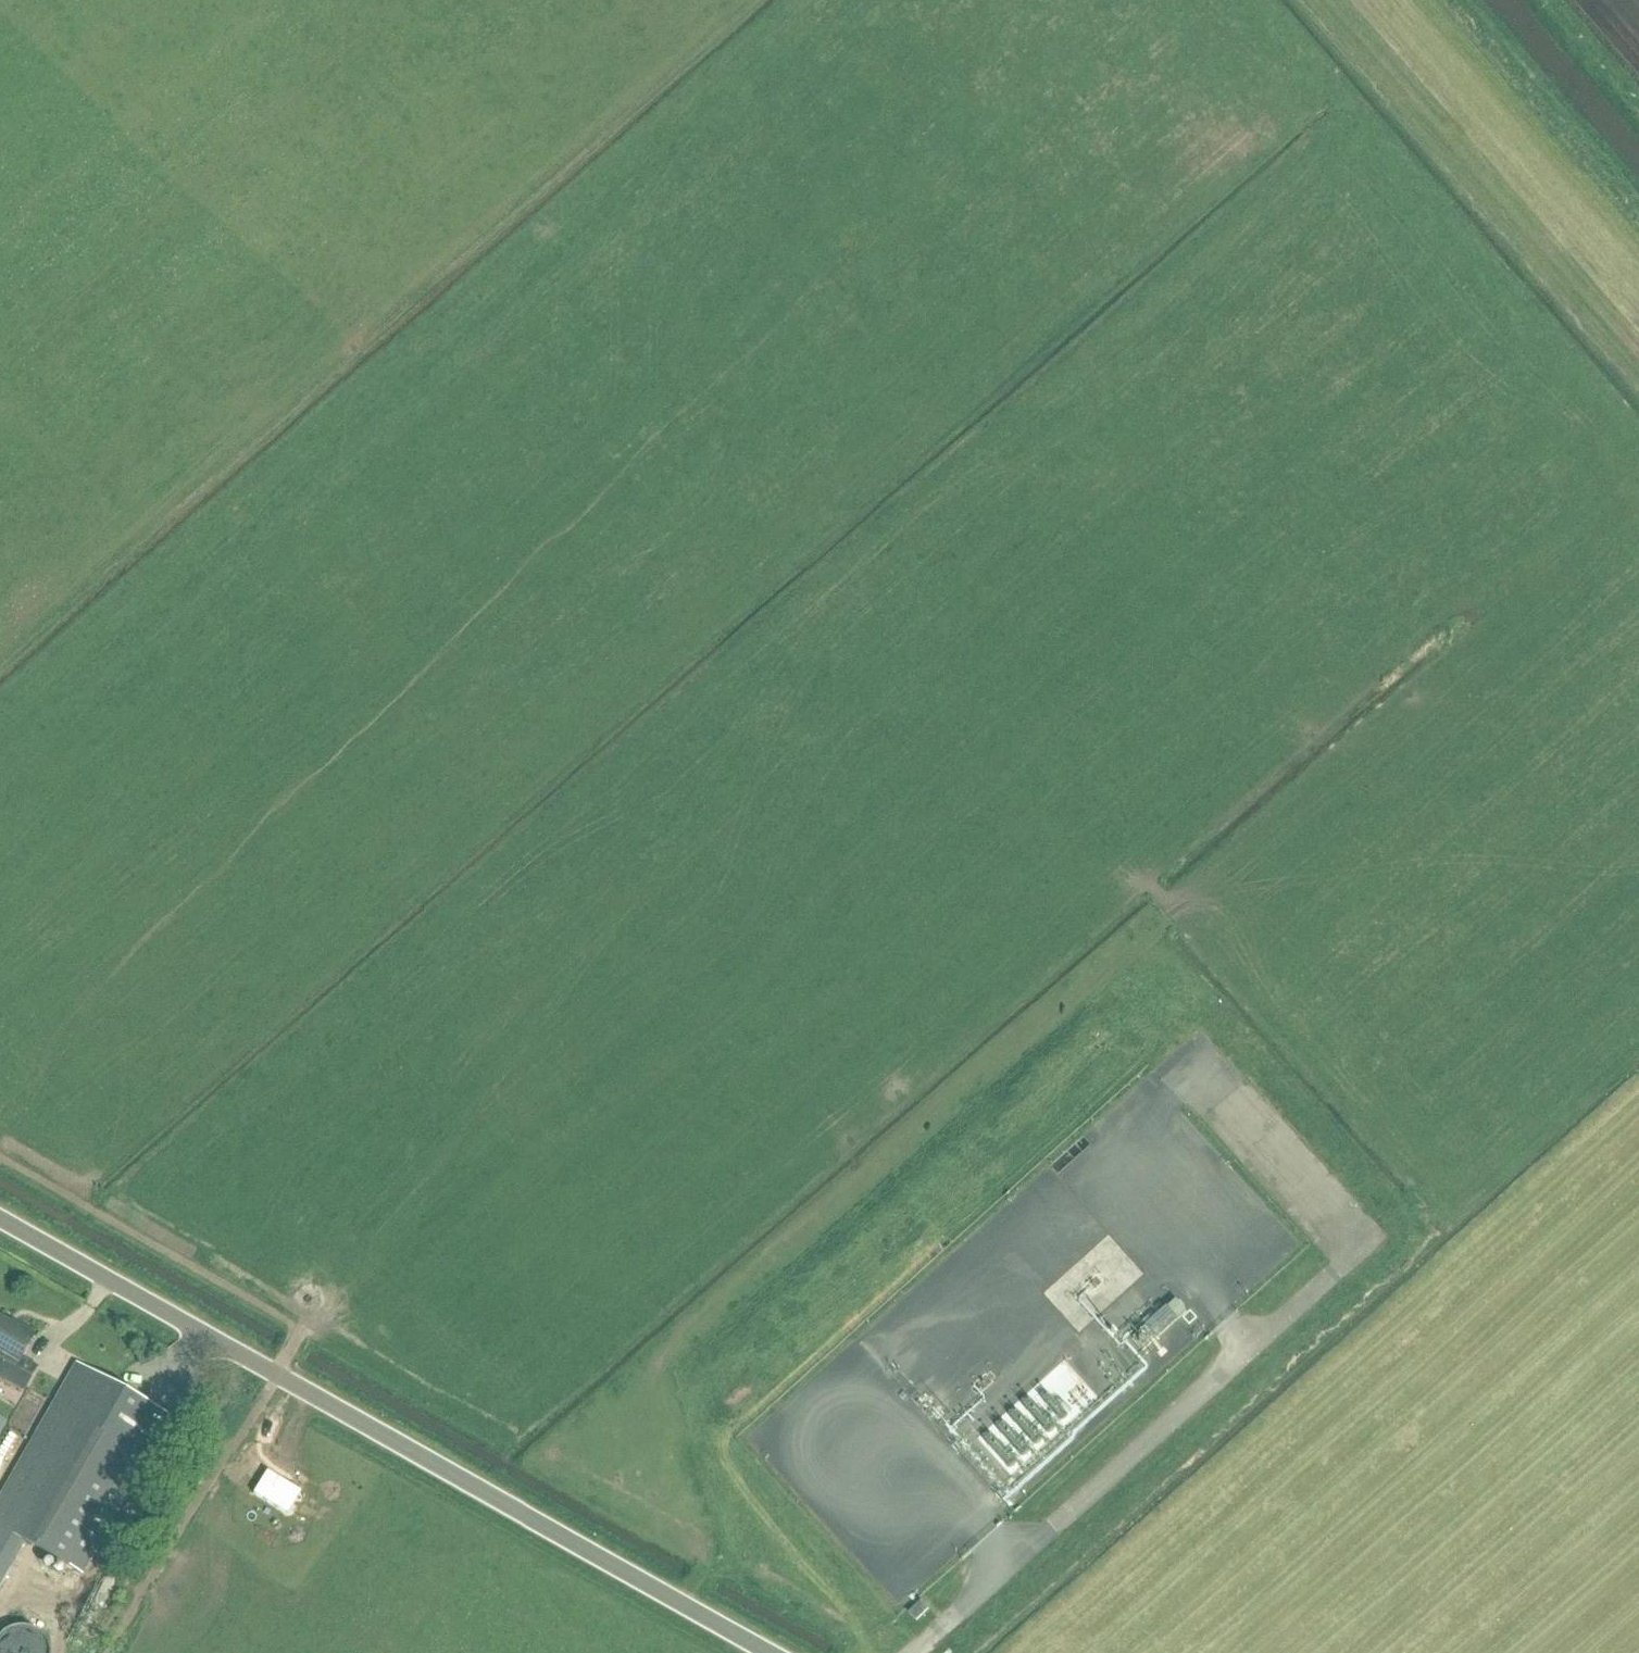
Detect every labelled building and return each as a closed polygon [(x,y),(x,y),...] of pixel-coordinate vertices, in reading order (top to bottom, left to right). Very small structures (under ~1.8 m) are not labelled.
[(21,1394),(35,1368),(19,1359),(32,1335),(14,1325),(13,1327),(0,1320),(0,1382),(21,1394)] [(95,1550),(170,1419),(76,1365),(0,1498),(0,1583),(23,1543),(80,1576),(95,1550)] [(921,1602),(908,1615),(915,1623),(928,1610),(921,1602)] [(0,1636),(0,1652),(46,1652),(45,1645),(36,1632),(21,1628),(8,1630),(0,1636)]
